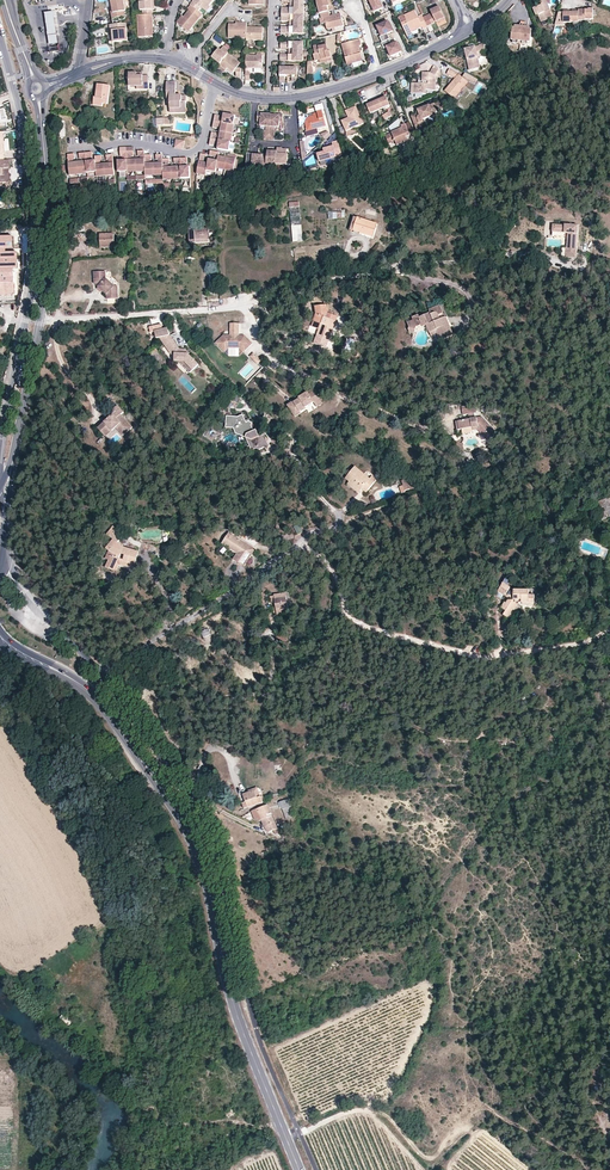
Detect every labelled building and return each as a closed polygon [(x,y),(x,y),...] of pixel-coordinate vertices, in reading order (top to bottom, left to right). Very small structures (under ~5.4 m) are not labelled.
[(112,6),(113,13),(111,14),(112,19),(125,16),(124,12),(125,11),(123,0),(118,0),(111,1),(112,6)] [(153,10),(152,0),(139,0),(140,11),(142,11),(142,15),(153,15),(153,10)] [(201,8),(204,11),(208,6),(213,0),(191,0),(193,2),(190,5),(190,6),(198,11),(201,8)] [(304,15),(304,0),(282,0),(282,1),(289,2),(292,2),(292,8),(289,8),(281,7),(281,14),(304,15)] [(320,14),(328,12),(330,11),(334,10),(333,5),(332,5),(330,6),(328,0),(316,0),(320,14)] [(380,9),(380,8),(382,7),(379,0),(369,0),(374,12),(380,9)] [(420,2),(424,14),(431,11),(426,0),(420,2)] [(548,10),(545,4),(547,3),(546,0),(537,0),(539,6),(533,9),(536,16),(538,15),(540,22),(553,17),(550,10),(548,10)] [(178,24),(188,32),(203,15),(198,11),(190,6),(188,9),(189,10),(183,17),(178,24)] [(427,27),(435,23),(445,19),(439,7),(431,12),(432,14),(422,18),(427,27)] [(326,24),(327,30),(343,26),(339,9),(334,10),(330,11),(332,16),(329,17),(328,12),(320,14),(319,14),(320,19),(324,18),(326,24)] [(50,44),(59,43),(55,12),(46,13),(50,44)] [(414,38),(411,33),(422,28),(423,29),(427,28),(427,27),(422,18),(422,17),(418,19),(414,12),(399,19),(409,41),(414,38)] [(570,23),(572,23),(571,12),(569,12),(564,12),(564,23),(570,23)] [(289,21),(291,21),(291,27),(289,27),(281,27),(281,33),(303,35),(304,15),(281,14),(281,20),(289,21)] [(137,16),(139,38),(154,37),(154,28),(152,28),(151,21),(153,21),(153,15),(142,15),(137,16)] [(126,23),(110,25),(112,43),(128,41),(126,23)] [(389,40),(390,39),(387,34),(392,32),(389,23),(387,24),(386,23),(377,27),(382,37),(380,37),(382,43),(389,40)] [(229,24),(228,38),(247,39),(247,28),(247,25),(242,25),(236,25),(229,24)] [(515,28),(512,27),(511,40),(513,40),(519,41),(523,42),(528,42),(531,42),(532,29),(530,29),(522,28),(515,28)] [(247,39),(247,40),(263,40),(263,28),(247,28),(247,39)] [(362,46),(360,40),(342,45),(348,67),(353,66),(353,65),(363,61),(361,53),(360,54),(358,47),(359,46),(362,46)] [(391,45),(389,40),(382,43),(381,43),(384,49),(387,48),(391,57),(402,52),(397,43),(391,45)] [(288,50),(290,50),(290,56),(287,56),(280,55),(280,62),(302,63),(303,44),(280,42),(280,49),(288,50)] [(327,60),(327,62),(332,61),(330,52),(328,53),(328,50),(326,43),(313,46),(315,55),(314,55),(315,61),(319,60),(324,59),(324,61),(327,60)] [(484,45),(465,49),(470,70),(481,68),(478,55),(486,54),(484,45)] [(221,51),(219,49),(212,58),(217,62),(220,64),(228,54),(230,51),(224,47),(221,51)] [(219,66),(226,71),(227,69),(232,73),(236,69),(236,77),(241,77),(241,68),(237,68),(240,63),(228,54),(220,64),(219,66)] [(481,68),(483,67),(481,57),(486,56),(486,54),(478,55),(481,68)] [(262,69),(262,56),(246,56),(246,69),(262,69)] [(434,66),(430,72),(436,76),(440,78),(441,70),(434,66)] [(285,80),(285,78),(291,78),(291,80),(291,83),(296,83),(297,69),(280,68),(279,82),(284,83),(285,80)] [(447,74),(455,78),(445,91),(454,98),(468,82),(475,86),(478,81),(465,72),(462,77),(458,74),(449,69),(447,74)] [(149,75),(143,75),(138,75),(138,72),(130,72),(130,86),(137,86),(137,89),(149,89),(149,75)] [(430,72),(422,72),(422,81),(419,81),(419,83),(412,83),(411,93),(425,94),(426,90),(435,90),(436,76),(430,72)] [(170,92),(170,103),(170,113),(186,112),(186,101),(183,101),(183,96),(182,95),(177,95),(176,82),(167,82),(167,92),(170,92)] [(111,86),(98,85),(96,98),(95,97),(94,105),(103,106),(103,104),(108,104),(111,86)] [(364,109),(366,114),(389,104),(385,95),(382,97),(379,98),(371,101),(366,103),(362,105),(364,109)] [(446,98),(445,98),(436,102),(439,110),(453,105),(446,98)] [(355,103),(356,106),(358,112),(364,109),(362,105),(360,101),(355,103)] [(434,112),(439,110),(436,102),(431,104),(434,112)] [(431,104),(418,109),(419,112),(411,115),(416,128),(424,125),(422,119),(433,114),(432,113),(434,112),(431,104)] [(341,121),(346,131),(364,124),(358,112),(356,106),(345,111),(348,118),(341,121)] [(305,123),(307,132),(326,126),(322,110),(317,112),(317,114),(318,116),(314,117),(314,119),(306,121),(305,123)] [(271,112),(258,111),(258,117),(262,117),(262,119),(262,125),(267,125),(271,125),(271,112)] [(284,112),(271,112),(271,125),(274,125),(280,126),(280,119),(280,117),(284,118),(284,112)] [(223,118),(222,123),(233,125),(235,116),(224,114),(223,118)] [(215,115),(214,122),(222,123),(223,118),(219,117),(219,115),(215,115)] [(234,125),(233,125),(222,123),(221,127),(220,131),(233,134),(234,125)] [(406,124),(411,135),(414,134),(409,123),(406,124)] [(402,128),(386,136),(390,144),(396,142),(398,146),(408,141),(406,137),(411,135),(406,124),(401,127),(402,128)] [(385,134),(386,136),(402,128),(401,127),(385,134)] [(355,128),(346,131),(346,136),(357,132),(355,128)] [(317,129),(307,132),(305,133),(307,137),(319,134),(317,129)] [(218,140),(219,140),(231,142),(231,143),(233,134),(220,131),(219,136),(218,140)] [(216,133),(212,132),(210,139),(218,140),(219,136),(215,135),(216,133)] [(323,137),(325,141),(331,136),(328,132),(323,137)] [(229,151),(231,142),(219,140),(218,145),(218,149),(229,151)] [(342,155),(338,140),(332,142),(334,146),(324,149),(325,152),(318,154),(320,161),(342,155)] [(276,163),(287,164),(288,153),(286,153),(286,148),(282,148),(282,147),(277,146),(276,149),(276,150),(276,163)] [(276,163),(276,150),(273,150),(273,149),(267,149),(267,154),(262,153),(262,155),(261,167),(266,167),(267,163),(274,163),(275,163),(276,163)] [(219,155),(219,152),(211,151),(210,156),(214,156),(214,160),(218,161),(218,156),(219,155)] [(261,167),(262,155),(258,154),(258,153),(247,152),(246,166),(261,167)] [(216,174),(224,175),(227,158),(218,156),(218,161),(216,173),(216,174)] [(227,158),(224,175),(232,176),(236,159),(227,158)] [(127,160),(128,172),(137,171),(136,159),(132,159),(127,160)] [(140,159),(136,159),(137,171),(146,171),(145,163),(145,159),(140,159)] [(7,160),(0,161),(0,183),(4,182),(7,182),(5,168),(9,168),(10,168),(10,160),(7,160)] [(122,161),(118,161),(119,172),(121,172),(126,172),(128,172),(127,160),(122,161)] [(207,171),(216,173),(218,161),(214,160),(209,160),(208,163),(207,171)] [(82,162),(78,162),(79,175),(88,174),(88,173),(86,161),(82,162)] [(91,161),(86,161),(88,173),(89,173),(95,172),(97,172),(96,164),(95,161),(91,161)] [(74,162),(69,162),(70,175),(79,175),(78,162),(74,162)] [(199,162),(198,172),(206,173),(207,171),(208,163),(203,162),(199,162)] [(97,177),(106,176),(105,163),(101,164),(96,164),(97,172),(97,177)] [(106,176),(115,175),(114,163),(109,163),(105,163),(106,176)] [(145,163),(146,171),(146,175),(146,176),(155,176),(154,163),(150,163),(145,163)] [(155,176),(164,175),(163,167),(163,163),(158,163),(154,163),(155,176)] [(177,166),(172,167),(173,179),(182,178),(181,167),(181,166),(177,166)] [(169,167),(163,167),(164,175),(164,179),(173,179),(172,167),(169,167)] [(181,167),(182,178),(190,178),(190,167),(186,167),(181,167)] [(354,231),(356,232),(374,237),(378,224),(358,218),(357,218),(354,231)] [(210,240),(210,237),(214,237),(213,233),(210,233),(210,230),(202,230),(202,224),(191,224),(190,243),(197,243),(196,240),(210,240)] [(288,226),(289,241),(295,240),(294,234),(297,233),(297,225),(288,226)] [(575,228),(562,227),(562,228),(553,227),(553,234),(562,235),(562,236),(565,236),(564,251),(567,251),(566,260),(573,261),(574,251),(573,251),(574,240),(572,239),(572,237),(574,237),(575,237),(575,228)] [(114,234),(100,234),(101,248),(115,247),(114,234)] [(0,238),(0,302),(15,302),(14,248),(7,249),(6,238),(0,238)] [(107,294),(107,298),(118,298),(117,285),(114,285),(106,279),(106,273),(95,273),(94,284),(98,287),(103,291),(107,294)] [(423,326),(426,325),(432,336),(435,335),(438,341),(453,335),(446,317),(445,318),(439,305),(429,310),(430,313),(419,318),(418,315),(412,318),(413,320),(408,323),(409,327),(408,329),(409,332),(413,334),(416,327),(422,325),(423,326)] [(337,317),(328,314),(329,306),(317,306),(317,313),(314,321),(315,321),(313,327),(320,329),(318,335),(320,335),(327,338),(329,339),(333,328),(331,327),(333,321),(335,322),(337,317)] [(240,332),(239,323),(230,323),(231,333),(240,332)] [(157,338),(160,337),(170,335),(168,328),(155,331),(157,338)] [(173,339),(170,335),(160,337),(165,345),(173,339)] [(245,335),(240,335),(231,335),(224,335),(216,343),(223,351),(228,346),(240,346),(245,350),(252,343),(245,335)] [(327,338),(320,335),(317,342),(324,345),(327,338)] [(174,360),(178,361),(184,361),(191,370),(197,366),(188,354),(186,351),(181,351),(179,349),(173,339),(165,345),(172,353),(175,354),(174,360)] [(184,361),(178,361),(187,373),(191,370),(184,361)] [(314,392),(308,395),(307,393),(299,399),(300,400),(294,403),(293,402),(289,405),(293,411),(297,409),(299,413),(305,408),(302,404),(310,398),(315,406),(321,403),(314,392)] [(305,408),(299,413),(297,409),(293,411),(289,405),(287,406),(295,418),(306,410),(308,413),(322,405),(321,403),(315,406),(310,398),(302,404),(305,408)] [(135,428),(123,416),(125,414),(113,402),(108,407),(113,411),(111,414),(111,420),(100,431),(107,438),(117,428),(118,430),(122,426),(129,434),(135,428)] [(243,415),(238,417),(227,416),(226,427),(233,428),(238,427),(242,436),(245,437),(251,439),(249,445),(251,450),(256,449),(259,450),(260,447),(263,445),(264,448),(269,446),(266,440),(267,438),(265,438),(263,437),(262,435),(259,437),(258,435),(256,436),(254,431),(251,426),(252,423),(250,422),(249,420),(246,421),(245,419),(243,415)] [(472,428),(477,427),(477,430),(479,431),(488,442),(497,434),(482,417),(472,419),(470,419),(470,420),(458,421),(459,430),(471,428),(472,428)] [(126,437),(129,434),(122,426),(118,430),(126,437)] [(238,427),(233,428),(236,434),(242,436),(238,427)] [(117,428),(107,438),(109,439),(118,430),(117,428)] [(372,476),(370,479),(355,467),(346,479),(349,482),(360,491),(362,489),(366,493),(377,480),(372,476)] [(349,482),(348,485),(358,493),(360,491),(349,482)] [(595,503),(602,520),(609,516),(609,497),(595,503)] [(125,548),(131,539),(114,527),(107,535),(113,539),(125,548)] [(250,556),(254,549),(229,533),(222,544),(237,554),(236,557),(234,560),(245,567),(251,557),(250,556)] [(117,571),(120,565),(122,562),(135,565),(139,552),(125,548),(113,539),(107,549),(109,551),(112,553),(109,560),(105,568),(117,571)] [(222,544),(221,547),(236,557),(237,554),(222,544)] [(504,583),(500,589),(498,592),(505,596),(510,587),(504,583)] [(529,595),(529,590),(514,590),(514,600),(508,600),(506,603),(505,602),(501,608),(505,611),(503,615),(509,619),(519,603),(522,602),(522,603),(529,603),(529,609),(534,609),(535,595),(529,595)] [(274,595),(274,596),(275,603),(278,615),(289,613),(285,593),(274,595)] [(204,640),(212,637),(209,629),(201,632),(204,640)] [(286,633),(276,634),(278,642),(287,641),(286,633)] [(249,792),(249,794),(254,792),(257,799),(259,798),(256,789),(249,792)] [(257,799),(254,792),(249,794),(243,796),(246,803),(248,809),(263,803),(261,797),(259,798),(257,799)] [(292,806),(290,799),(281,803),(283,810),(292,806)] [(278,829),(268,805),(257,809),(261,820),(264,826),(269,833),(275,830),(278,829)] [(261,820),(257,809),(253,811),(257,820),(259,820),(259,821),(261,820)]
